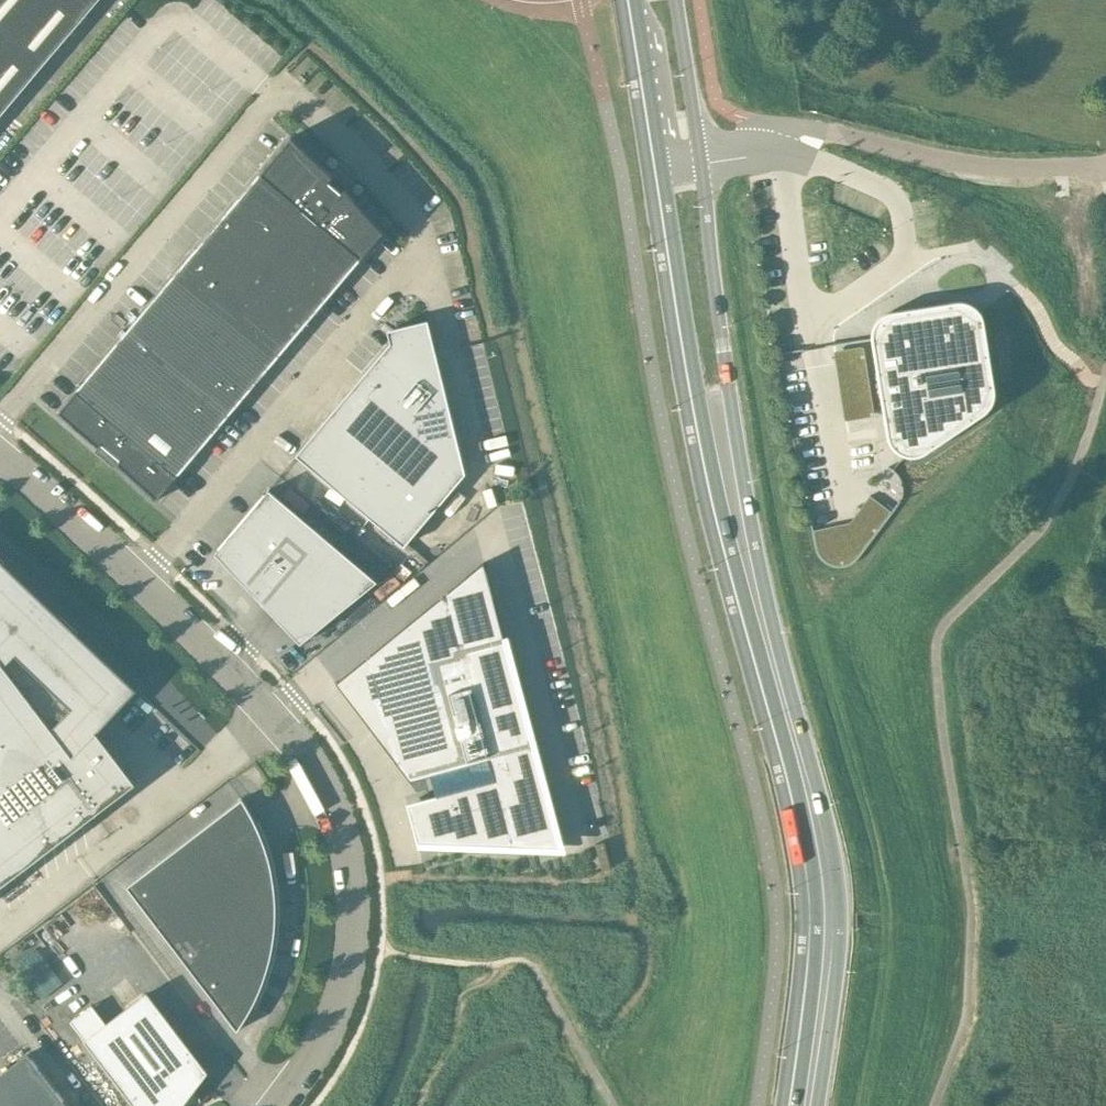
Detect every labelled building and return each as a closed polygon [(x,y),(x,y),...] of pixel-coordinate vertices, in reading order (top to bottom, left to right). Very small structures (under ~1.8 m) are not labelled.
[(99,0),(0,0),(0,117),(99,0)] [(117,464),(156,500),(383,232),(344,188),(341,192),(329,181),(333,176),(291,136),(57,412),(98,447),(101,444),(120,460),(117,464)] [(871,332),(871,335),(871,338),(872,341),(878,379),(887,436),(888,440),(889,443),(891,446),(894,449),(896,451),(900,453),(902,455),(906,456),(909,456),(913,457),(916,456),(920,455),(923,454),(928,451),(935,446),(985,412),(988,410),(990,408),(992,405),(993,402),(994,398),(995,395),(995,392),(995,388),(992,371),(984,320),(983,316),(981,312),(978,308),(976,306),(973,303),(969,302),(964,300),(960,300),(957,300),(933,304),(919,306),(907,308),(898,309),(893,310),(891,310),(889,311),(886,312),(884,313),(882,314),(881,315),(879,316),(877,318),(876,320),(874,323),(873,324),(873,326),(872,329),(871,332)] [(390,343),(296,455),(404,546),(465,473),(427,320),(387,330),(390,343)] [(269,489),(215,553),(300,643),(377,581),(269,489)] [(849,522),(812,530),(815,545),(816,550),(816,551),(817,552),(817,553),(818,554),(818,555),(819,556),(820,557),(821,558),(821,559),(822,560),(823,560),(824,561),(824,562),(825,562),(826,563),(827,563),(828,564),(829,564),(830,565),(831,565),(832,566),(833,566),(834,566),(835,566),(836,566),(837,567),(839,567),(840,567),(841,567),(843,566),(844,566),(845,566),(846,566),(847,565),(848,565),(849,565),(850,564),(851,564),(852,563),(853,563),(854,562),(855,561),(856,560),(857,559),(858,558),(865,548),(892,512),(889,509),(870,495),(850,522),(849,522)] [(135,783),(96,731),(137,689),(0,558),(0,886),(135,783)] [(415,660),(336,682),(410,780),(430,774),(436,795),(407,803),(419,842),(465,844),(560,847),(484,562),(406,625),(415,660)] [(127,886),(237,1030),(247,1015),(255,999),(262,983),(268,965),(272,948),(275,930),(276,912),(275,894),(273,876),(269,859),(264,841),(262,842),(252,829),(253,828),(251,826),(256,822),(242,796),(127,886)] [(84,1039),(135,1105),(181,1105),(208,1071),(147,991),(84,1039)] [(27,1053),(0,1074),(0,1105),(68,1105),(27,1053)]
